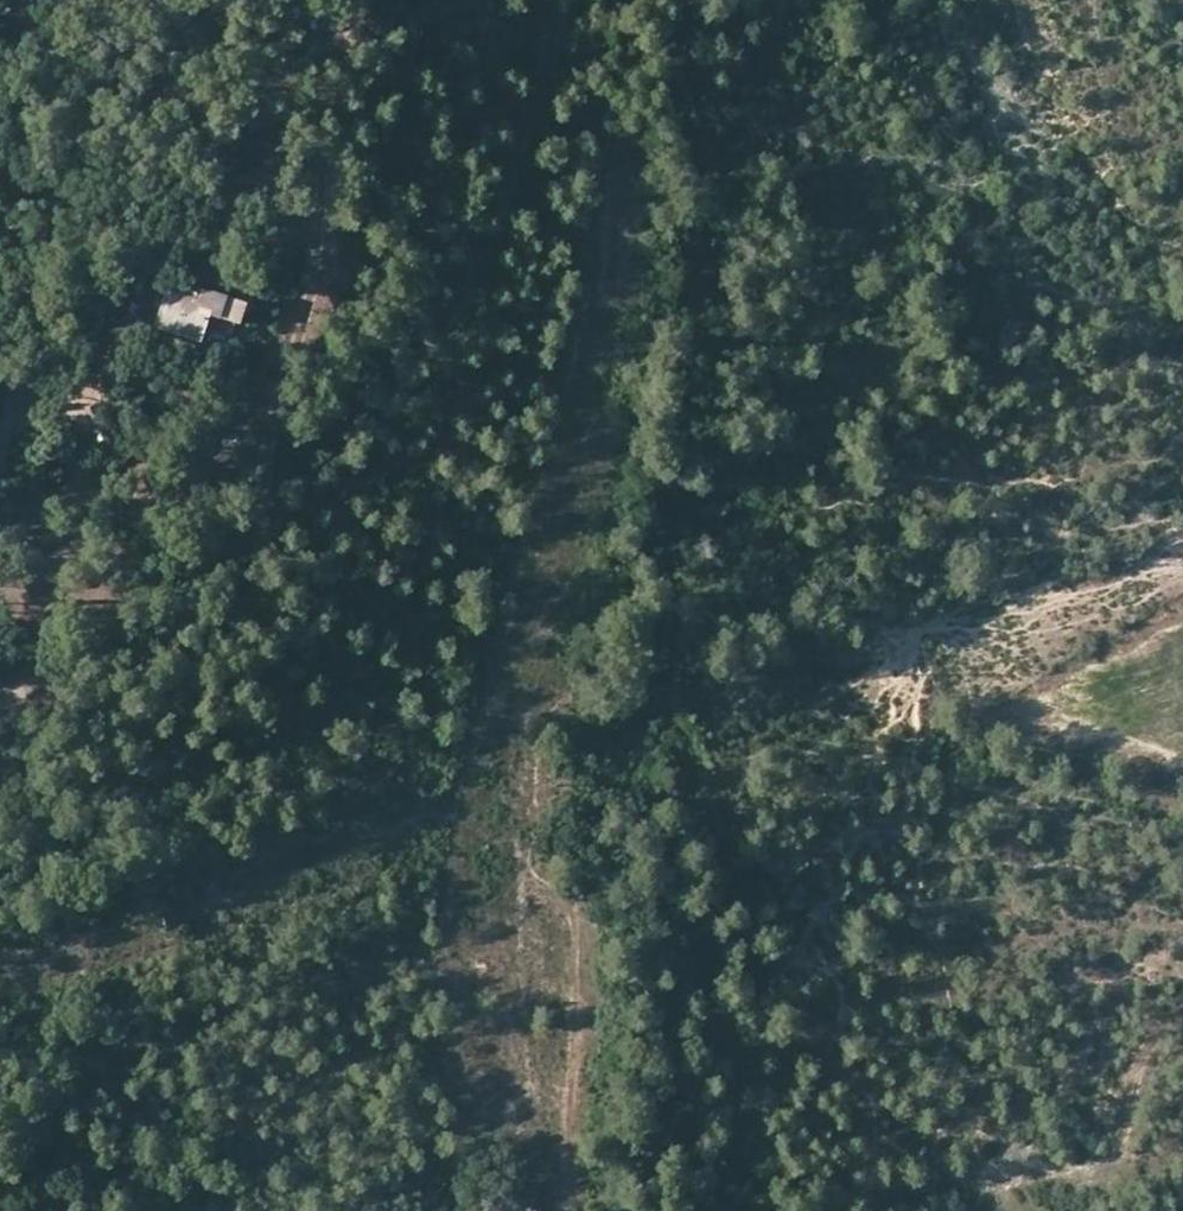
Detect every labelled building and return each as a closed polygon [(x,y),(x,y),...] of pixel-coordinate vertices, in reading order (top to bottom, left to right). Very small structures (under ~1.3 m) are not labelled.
[(9,0),(1,15),(22,26),(23,26),(32,11),(20,5),(22,0),(8,0),(9,0)] [(151,323),(202,342),(212,314),(240,325),(249,302),(204,285),(201,295),(166,282),(151,323)]
